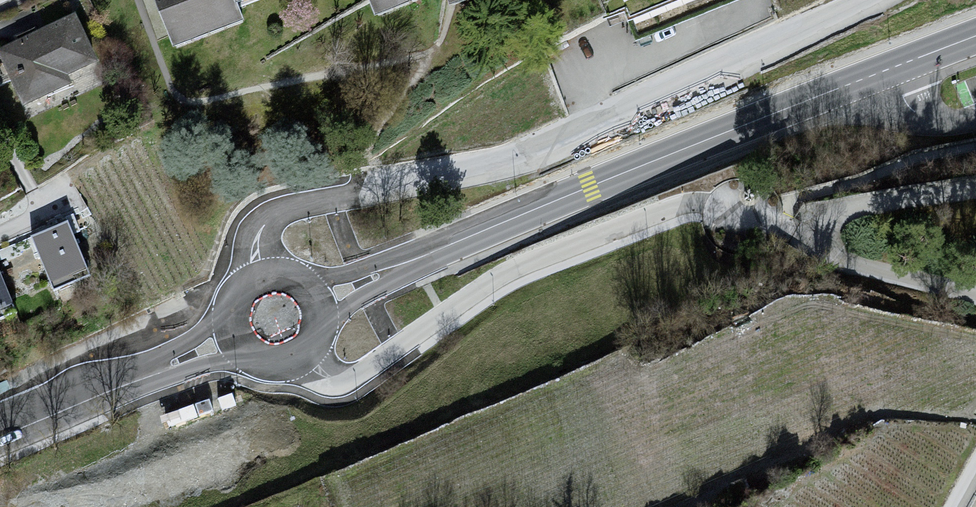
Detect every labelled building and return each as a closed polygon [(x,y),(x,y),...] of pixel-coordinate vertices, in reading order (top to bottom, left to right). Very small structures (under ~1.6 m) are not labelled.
[(177,48),(244,21),(239,9),(235,0),(157,0),(177,48)] [(239,9),(262,0),(235,0),(239,9)] [(377,16),(420,0),(370,0),(377,16)] [(0,49),(0,55),(28,112),(79,88),(73,76),(99,63),(76,13),(0,49)] [(67,222),(31,237),(54,290),(90,275),(67,222)] [(16,312),(0,271),(0,318),(16,312)]
